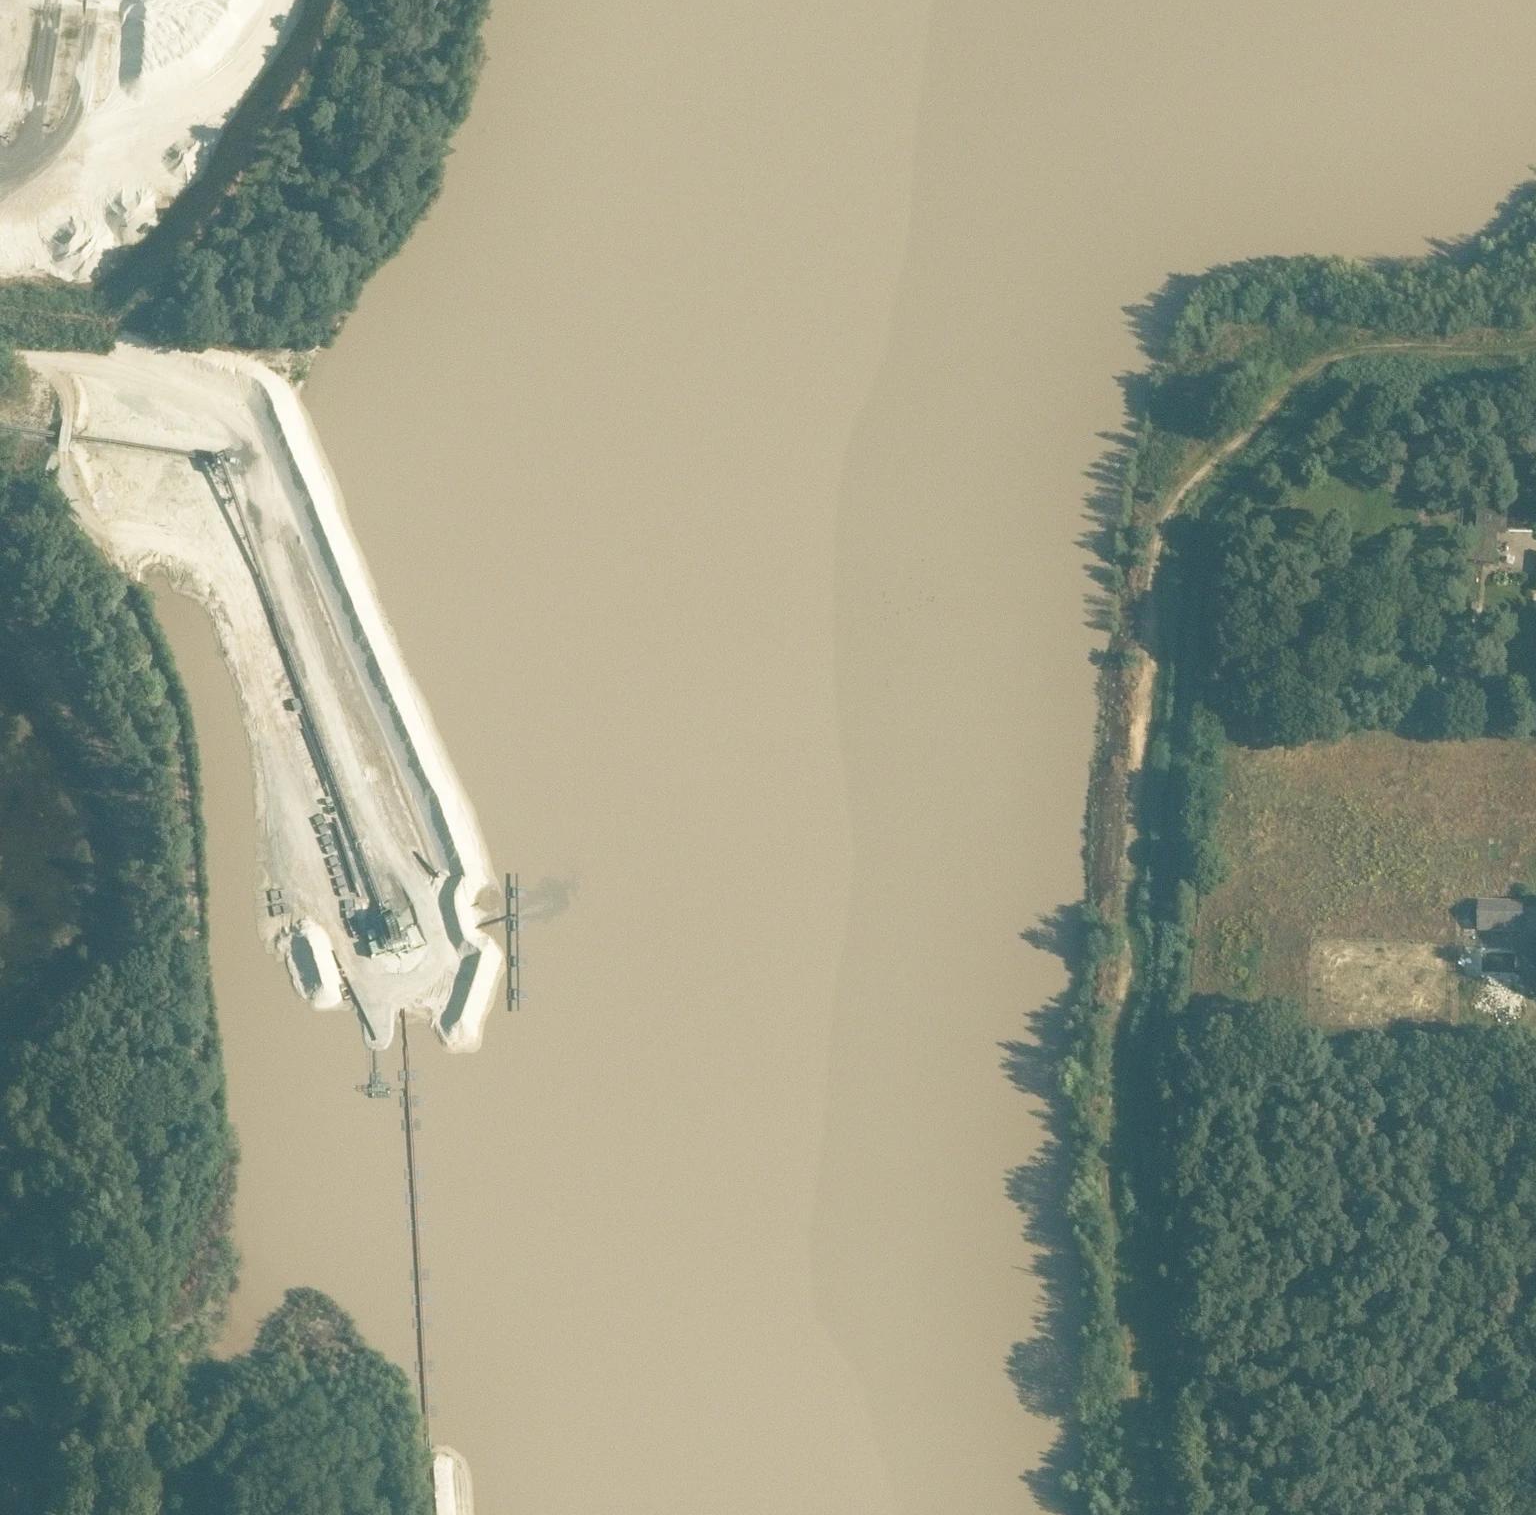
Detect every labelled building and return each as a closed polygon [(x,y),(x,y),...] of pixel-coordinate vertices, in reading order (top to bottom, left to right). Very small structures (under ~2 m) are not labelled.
[(1483,471),(1481,491),(1475,545),(1458,543),(1456,562),(1494,566),(1497,533),(1506,534),(1508,512),(1488,510),(1492,472),(1483,471)] [(1478,903),(1477,933),(1522,934),(1523,904),(1478,903)]
